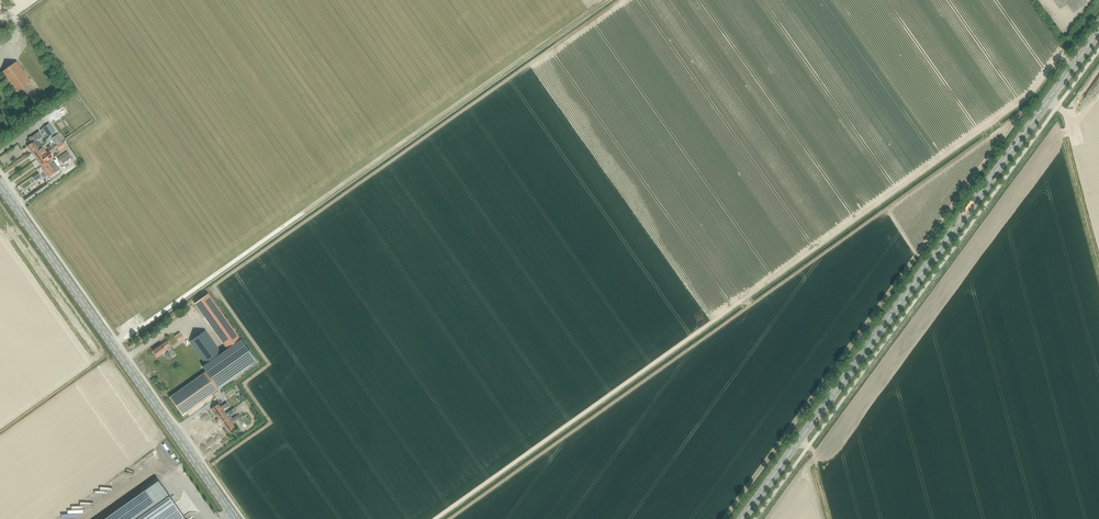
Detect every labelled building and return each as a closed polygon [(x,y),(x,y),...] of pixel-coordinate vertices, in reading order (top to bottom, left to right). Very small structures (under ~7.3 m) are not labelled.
[(1057,9),(1071,0),(1051,0),(1057,9)] [(1086,4),(1084,0),(1071,0),(1066,3),(1071,13),(1086,4)] [(15,93),(30,82),(16,62),(1,73),(15,93)] [(55,133),(49,124),(45,126),(49,132),(47,133),(50,136),(55,133)] [(1059,131),(1062,139),(1067,136),(1065,129),(1059,131)] [(31,153),(42,146),(38,142),(36,140),(41,137),(37,132),(30,138),(31,139),(27,142),(29,145),(27,147),(31,153)] [(57,145),(62,142),(57,135),(52,139),(57,145)] [(62,142),(57,145),(56,146),(60,151),(65,147),(62,142)] [(46,153),(42,146),(31,153),(36,160),(46,153)] [(46,153),(36,160),(41,166),(50,160),(50,159),(53,157),(49,151),(46,153)] [(67,152),(58,158),(61,164),(70,157),(67,152)] [(50,160),(41,166),(48,177),(55,172),(52,168),(50,165),(53,163),(50,160)] [(207,294),(194,304),(226,348),(239,339),(207,294)] [(205,364),(220,353),(205,331),(189,342),(205,364)] [(174,336),(179,342),(184,339),(179,332),(174,336)] [(164,350),(167,348),(169,346),(166,342),(161,345),(152,351),(157,357),(165,351),(164,350)] [(205,372),(169,398),(182,415),(218,390),(205,372)] [(223,391),(227,397),(235,392),(230,386),(223,391)] [(276,397),(280,395),(276,386),(272,388),(276,397)] [(218,419),(225,414),(222,410),(228,406),(226,403),(220,407),(218,404),(211,409),(218,419)] [(223,425),(232,419),(230,416),(236,411),(234,408),(225,414),(218,419),(223,425)] [(231,423),(237,419),(236,416),(232,418),(232,419),(223,425),(227,432),(234,427),(231,423)] [(104,518),(184,518),(157,481),(104,518)]
